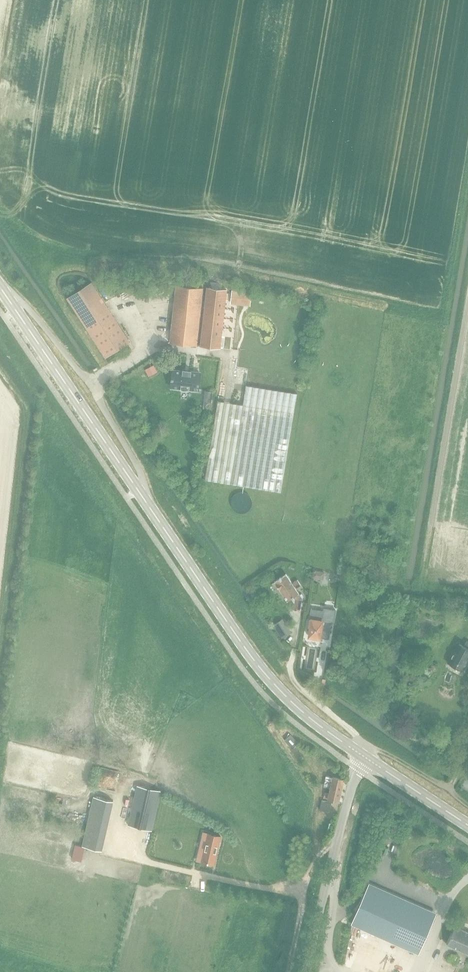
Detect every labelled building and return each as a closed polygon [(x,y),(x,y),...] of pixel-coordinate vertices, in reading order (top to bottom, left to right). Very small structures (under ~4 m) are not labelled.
[(68,298),(106,357),(130,342),(92,283),(68,298)] [(176,285),(169,342),(196,345),(203,288),(176,285)] [(226,290),(206,288),(200,346),(220,348),(226,290)] [(230,304),(250,306),(251,292),(231,290),(230,304)] [(145,370),(148,376),(157,372),(153,365),(145,370)] [(183,371),(173,370),(172,377),(171,380),(172,380),(171,387),(181,388),(181,390),(181,389),(189,390),(189,391),(189,389),(199,390),(200,373),(191,372),(192,370),(191,370),(191,371),(183,370),(183,371)] [(208,385),(205,398),(213,399),(213,385),(208,385)] [(218,401),(205,480),(280,492),(297,394),(246,386),(243,405),(218,401)] [(301,585),(300,583),(297,578),(292,582),(286,572),(274,580),(287,600),(291,597),(294,602),(293,609),(299,610),(302,598),(304,597),(301,593),(300,595),(296,589),(301,585)] [(311,608),(307,626),(310,626),(308,635),(319,638),(319,635),(327,636),(330,622),(333,623),(335,610),(324,608),(324,607),(323,607),(323,611),(311,608)] [(282,619),(274,624),(283,637),(291,632),(282,619)] [(456,666),(463,670),(467,661),(467,641),(466,640),(463,645),(458,642),(447,662),(448,662),(449,665),(453,667),(456,666)] [(323,792),(322,796),(338,800),(340,790),(343,779),(327,776),(326,780),(330,781),(327,793),(323,792)] [(128,825),(151,831),(160,791),(137,785),(128,825)] [(102,850),(113,801),(93,796),(82,846),(102,850)] [(321,799),(319,810),(324,811),(327,801),(321,799)] [(203,850),(201,861),(214,864),(220,836),(203,832),(199,849),(203,850)] [(368,886),(351,924),(417,954),(434,916),(439,904),(373,873),(368,886)] [(455,926),(447,945),(446,947),(449,948),(450,946),(467,954),(467,932),(455,926)]
